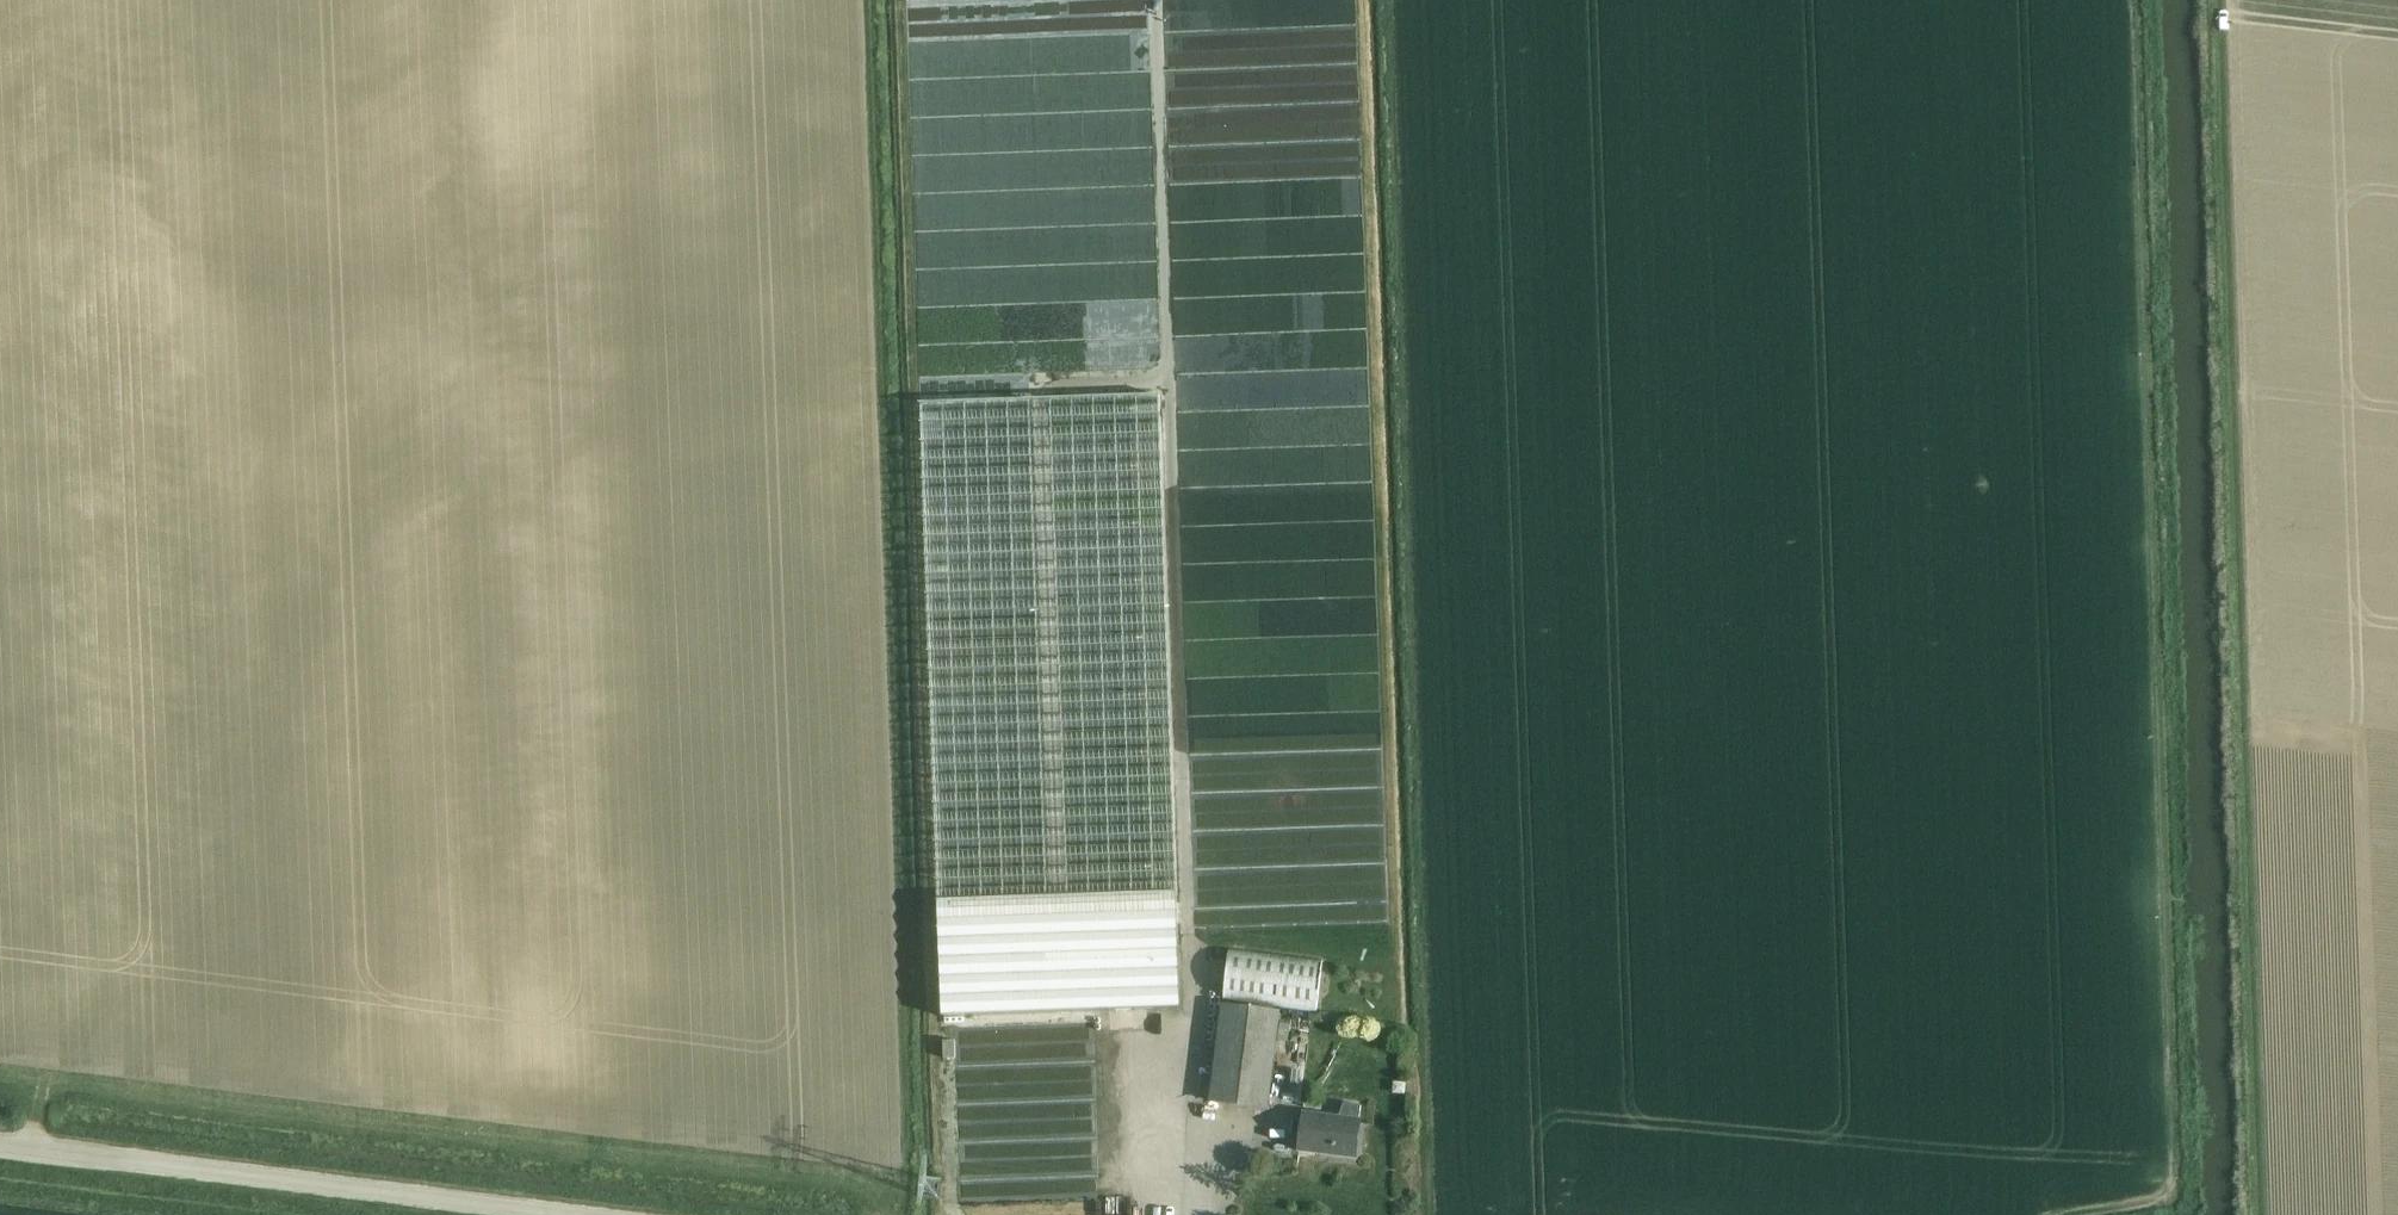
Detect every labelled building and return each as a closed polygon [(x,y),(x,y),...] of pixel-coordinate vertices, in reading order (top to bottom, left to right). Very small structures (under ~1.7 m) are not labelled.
[(1159,395),(921,404),(943,1018),(1181,1009),(1159,395)] [(1316,1012),(1322,963),(1229,950),(1222,1000),(1316,1012)] [(1267,1109),(1279,1013),(1222,1006),(1209,1101),(1267,1109)] [(952,1041),(942,1042),(944,1056),(953,1055),(952,1041)] [(1392,1081),(1392,1092),(1404,1093),(1405,1082),(1392,1081)] [(1354,1158),(1361,1105),(1343,1103),(1341,1120),(1305,1115),(1300,1150),(1354,1158)]
